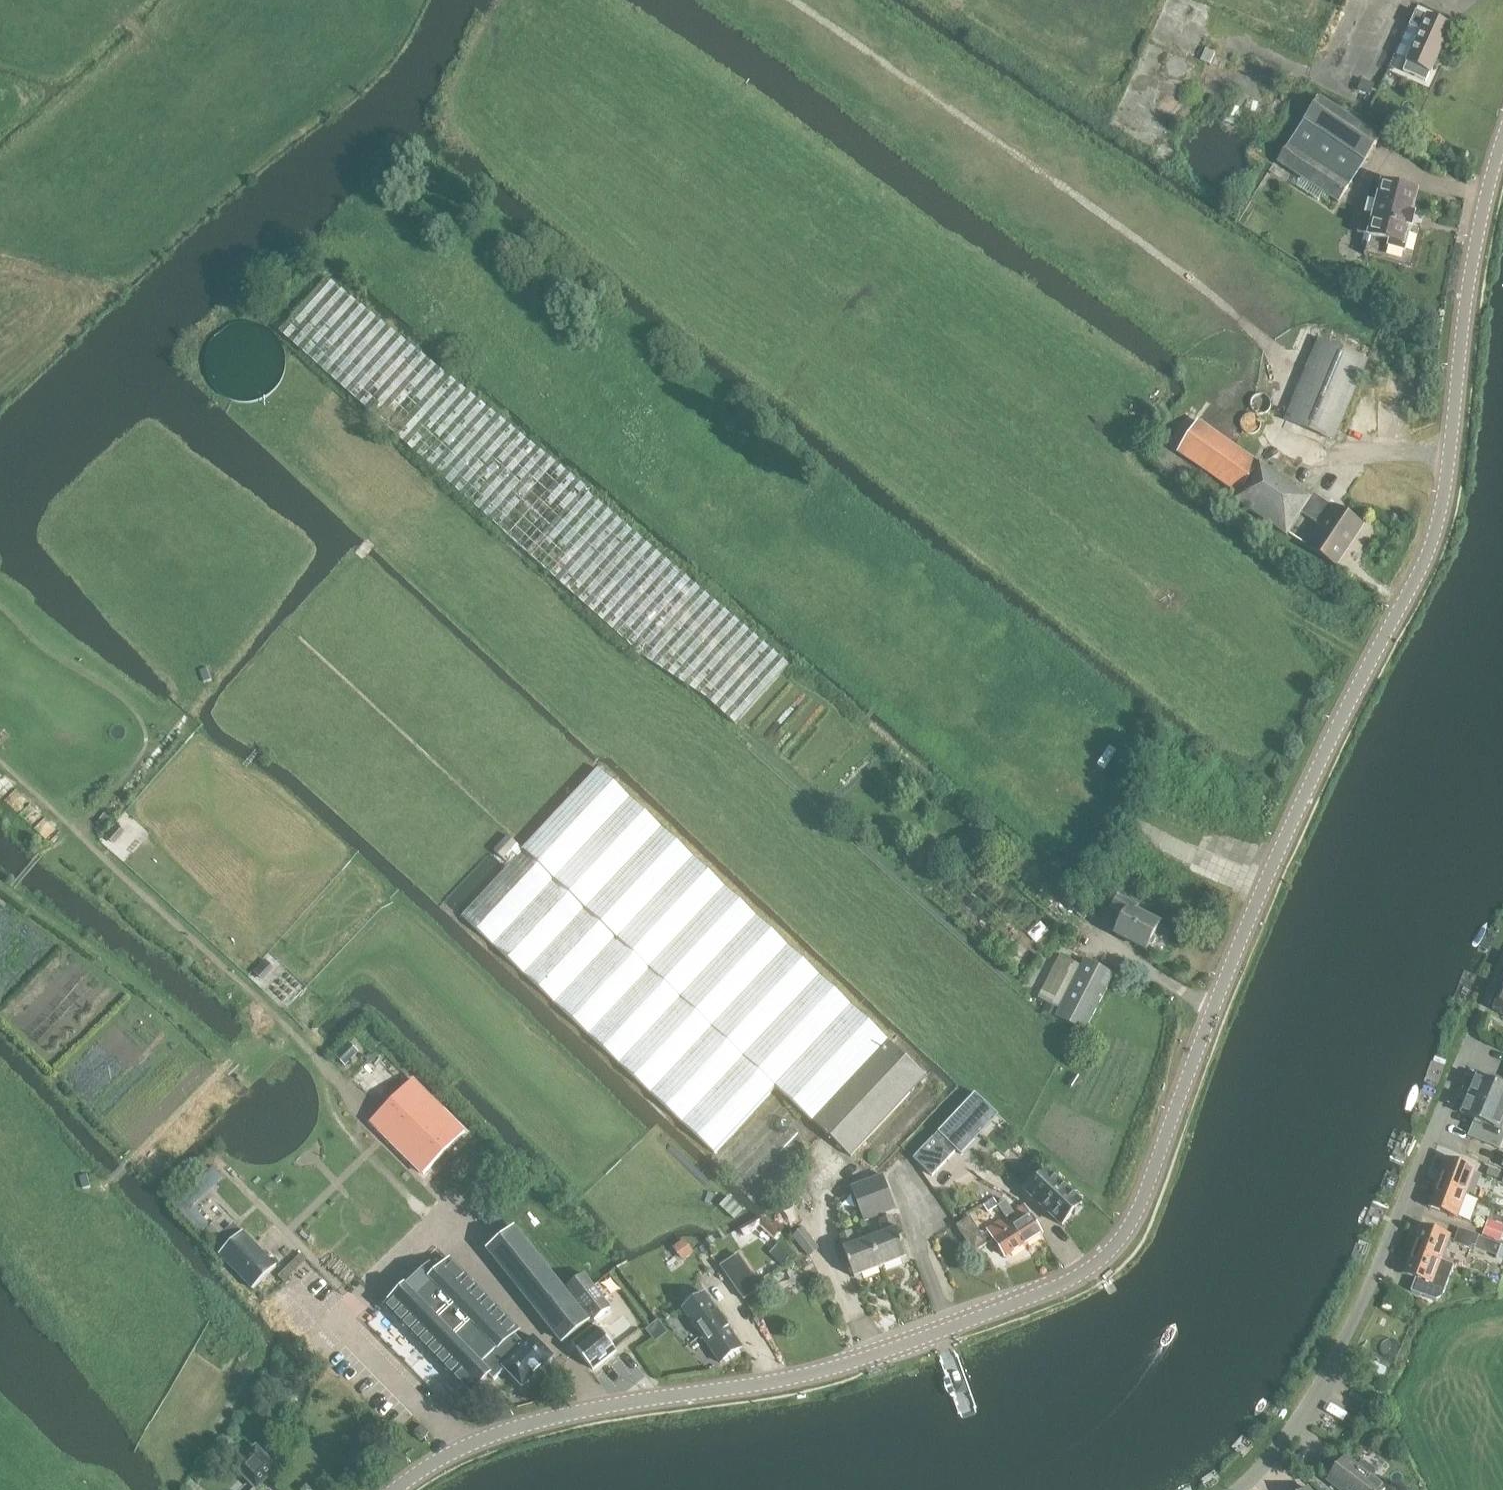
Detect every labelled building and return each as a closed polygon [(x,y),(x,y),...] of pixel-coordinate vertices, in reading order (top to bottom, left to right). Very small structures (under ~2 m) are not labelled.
[(1451,28),(1417,13),(1410,27),(1421,31),(1408,62),(1432,73),(1451,28)] [(1362,80),(1358,90),(1370,95),(1375,85),(1362,80)] [(1279,164),(1323,193),(1339,203),(1380,139),(1320,100),(1279,164)] [(1413,226),(1409,226),(1412,215),(1415,216),(1416,215),(1412,214),(1418,193),(1371,181),(1358,234),(1370,237),(1365,256),(1401,265),(1409,236),(1407,235),(1409,227),(1412,228),(1413,226)] [(707,699),(736,725),(789,666),(585,492),(586,489),(328,279),(280,332),(642,657),(675,679),(707,699)] [(1320,341),(1286,420),(1335,441),(1369,362),(1320,341)] [(1287,536),(1302,515),(1320,528),(1308,547),(1336,566),(1363,526),(1335,507),(1334,508),(1314,494),(1311,498),(1199,423),(1178,453),(1225,486),(1222,491),(1235,500),(1287,536)] [(517,845),(508,837),(494,851),(510,865),(463,916),(715,1154),(777,1086),(812,1122),(812,1121),(888,1041),(599,771),(523,851),(517,845)] [(1115,936),(1147,951),(1161,924),(1134,911),(1136,907),(1119,899),(1112,910),(1124,916),(1115,936)] [(1044,920),(1031,931),(1040,941),(1052,930),(1044,920)] [(1085,1032),(1114,976),(1085,961),(1056,1018),(1085,1032)] [(926,1078),(888,1041),(812,1121),(851,1158),(926,1078)] [(1476,1120),(1469,1137),(1498,1150),(1502,1139),(1502,1131),(1499,1130),(1502,1121),(1502,1087),(1478,1076),(1477,1077),(1478,1077),(1476,1081),(1469,1078),(1464,1090),(1471,1093),(1462,1114),(1476,1120)] [(372,1124),(425,1176),(468,1132),(415,1080),(372,1124)] [(987,1118),(969,1102),(938,1134),(956,1152),(987,1118)] [(956,1152),(938,1134),(915,1158),(934,1175),(956,1152)] [(1438,1184),(1467,1194),(1475,1170),(1447,1159),(1438,1184)] [(204,1230),(213,1221),(198,1204),(229,1176),(216,1162),(175,1199),(204,1230)] [(1082,1205),(1042,1167),(1022,1189),(1062,1226),(1082,1205)] [(1489,1167),(1486,1175),(1498,1179),(1501,1171),(1489,1167)] [(851,1189),(852,1190),(864,1222),(896,1210),(883,1177),(851,1189)] [(1467,1194),(1438,1184),(1429,1208),(1458,1219),(1467,1194)] [(1043,1235),(1025,1207),(1014,1214),(1006,1202),(998,1206),(994,1200),(984,1206),(988,1214),(998,1208),(1007,1220),(1024,1247),(1043,1235)] [(761,1217),(739,1229),(740,1230),(744,1237),(760,1228),(774,1241),(779,1235),(780,1234),(761,1217)] [(885,1236),(871,1241),(882,1269),(908,1258),(898,1231),(897,1231),(892,1218),(881,1222),(885,1236)] [(1024,1247),(1007,1220),(989,1231),(989,1232),(982,1236),(970,1219),(956,1227),(974,1254),(995,1241),(1006,1258),(1024,1247)] [(791,1233),(811,1256),(820,1248),(801,1224),(791,1233)] [(1483,1236),(1502,1243),(1502,1240),(1502,1230),(1488,1224),(1483,1236)] [(1413,1251),(1441,1261),(1450,1237),(1422,1227),(1413,1251)] [(489,1250),(563,1343),(588,1323),(514,1230),(489,1250)] [(1459,1230),(1454,1243),(1471,1250),(1472,1246),(1497,1254),(1500,1245),(1479,1237),(1459,1230)] [(254,1290),(277,1267),(243,1233),(220,1255),(254,1290)] [(855,1279),(882,1269),(871,1241),(857,1247),(853,1233),(840,1237),(845,1250),(844,1250),(855,1279)] [(686,1259),(699,1250),(689,1236),(676,1245),(686,1259)] [(1441,1261),(1413,1251),(1404,1275),(1416,1279),(1411,1293),(1436,1302),(1442,1299),(1454,1266),(1441,1261)] [(721,1268),(732,1284),(750,1272),(739,1256),(721,1268)] [(515,1335),(518,1332),(450,1262),(431,1280),(433,1282),(416,1298),(406,1288),(387,1306),(471,1394),(490,1376),(494,1381),(505,1370),(503,1369),(526,1347),(515,1335)] [(761,1288),(750,1272),(732,1284),(744,1300),(761,1288)] [(570,1287),(596,1320),(610,1309),(604,1301),(609,1297),(599,1284),(594,1288),(584,1276),(570,1287)] [(683,1310),(702,1337),(724,1322),(705,1294),(683,1310)] [(743,1349),(724,1322),(702,1337),(721,1364),(743,1349)] [(596,1325),(572,1344),(577,1350),(593,1370),(617,1352),(596,1325)] [(523,1389),(554,1358),(535,1338),(526,1347),(503,1369),(505,1370),(523,1389)] [(414,1435),(422,1443),(431,1434),(423,1426),(414,1435)] [(257,1449),(237,1469),(257,1488),(277,1468),(257,1449)] [(1375,1469),(1366,1462),(1362,1462),(1360,1465),(1346,1454),(1327,1480),(1341,1489),(1385,1489),(1388,1487),(1373,1476),(1375,1473),(1375,1469)]
